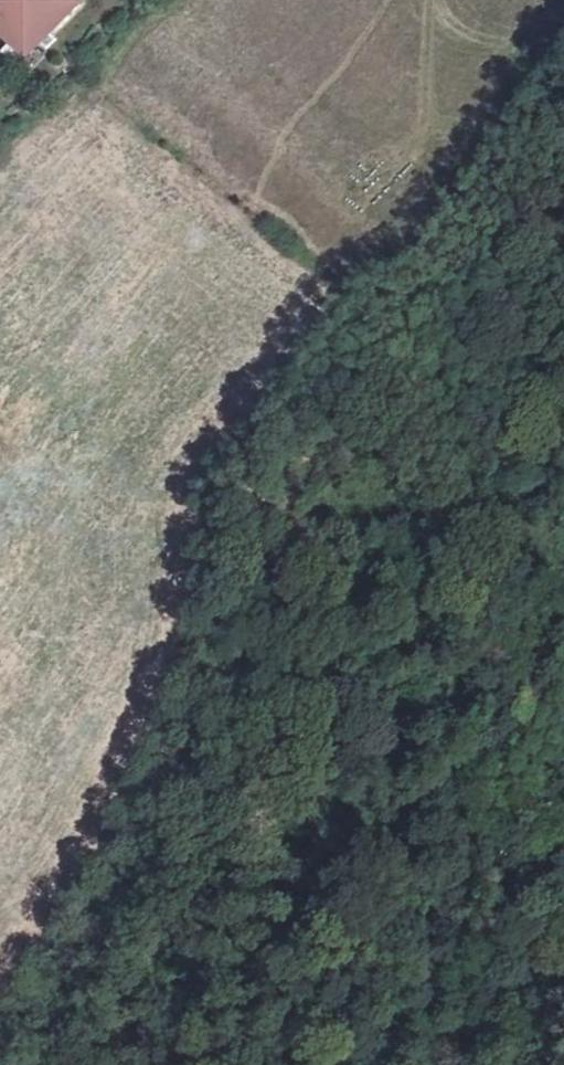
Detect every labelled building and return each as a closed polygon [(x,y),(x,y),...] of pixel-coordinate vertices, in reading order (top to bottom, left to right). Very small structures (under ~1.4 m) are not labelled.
[(10,11),(0,21),(0,36),(26,62),(81,7),(74,0),(0,0),(10,11)]
